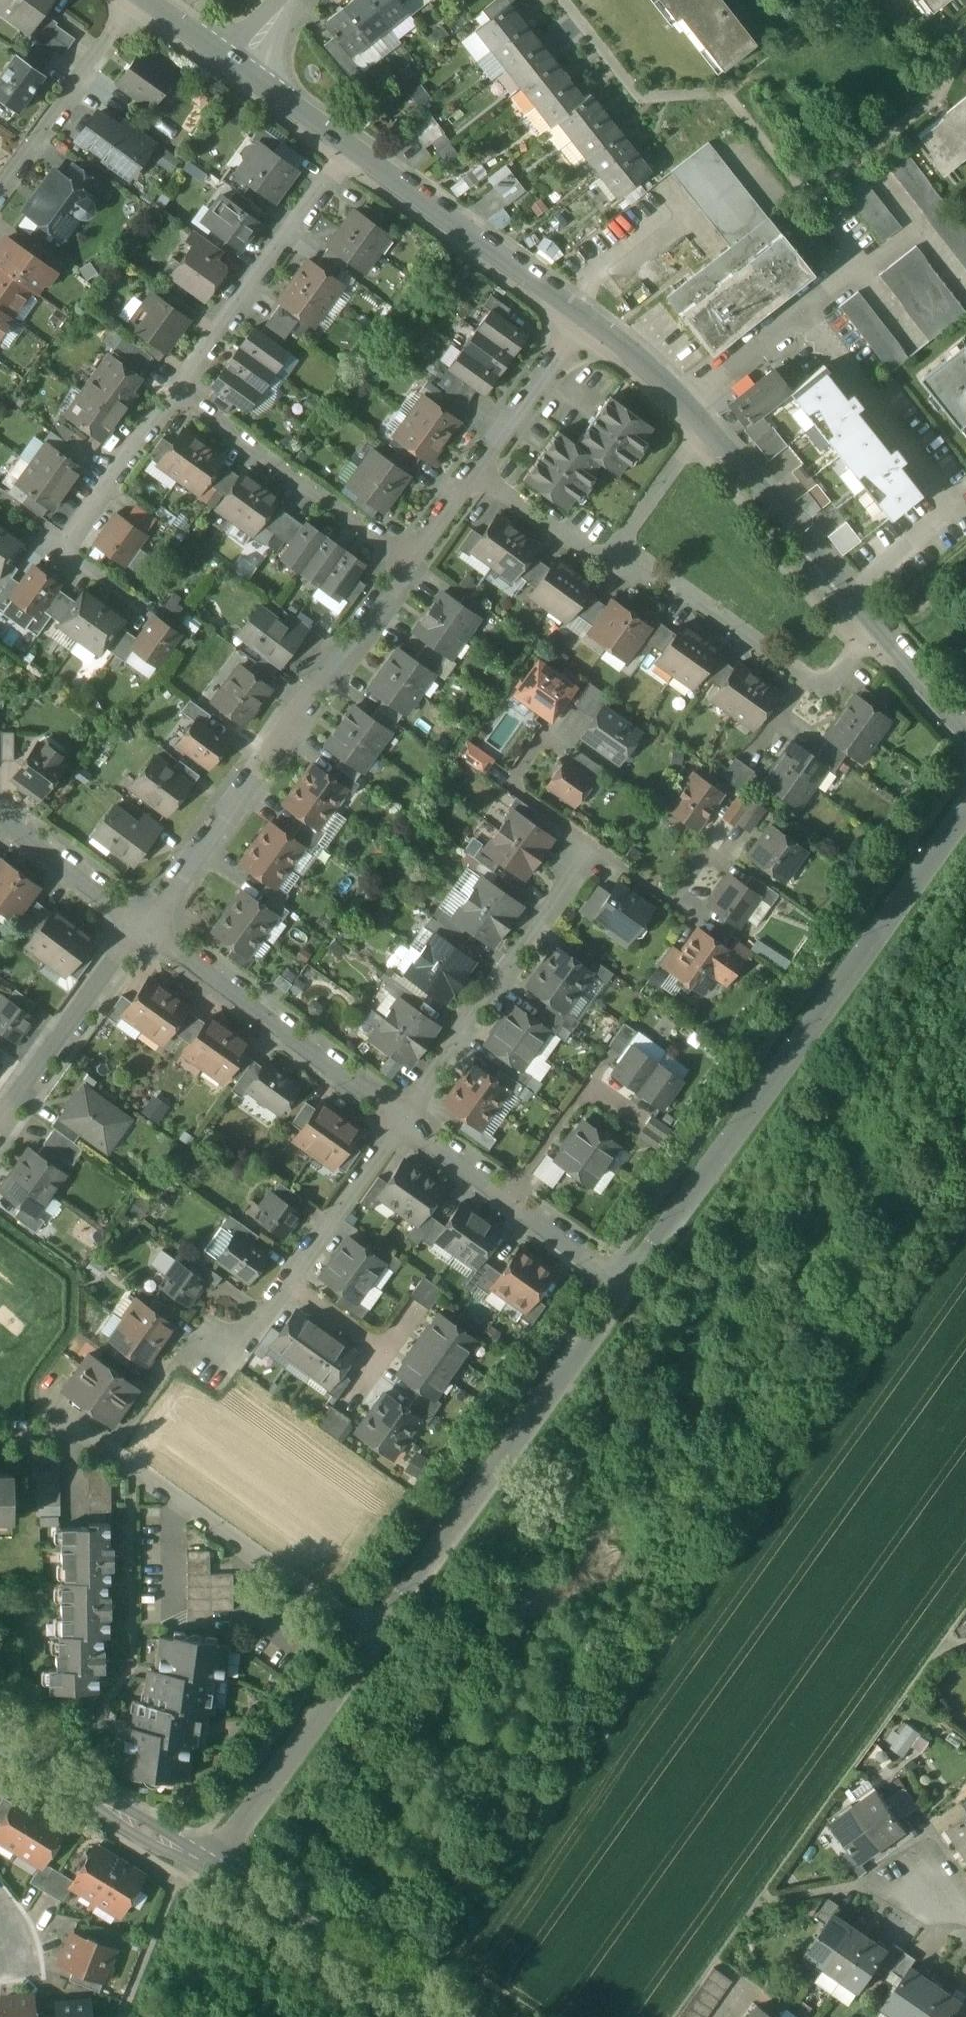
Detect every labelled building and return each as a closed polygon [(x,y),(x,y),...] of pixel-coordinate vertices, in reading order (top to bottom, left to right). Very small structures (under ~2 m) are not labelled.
[(0,4),(0,12),(19,25),(18,27),(28,35),(44,13),(54,0),(3,0),(0,4)] [(366,0),(354,0),(343,9),(369,42),(388,27),(366,0)] [(397,0),(366,0),(388,27),(407,12),(399,3),(397,0)] [(482,10),(490,19),(508,5),(509,4),(505,0),(495,0),(482,10)] [(699,0),(658,0),(674,20),(679,16),(699,0)] [(722,71),(755,45),(719,0),(699,0),(679,16),(722,71)] [(943,0),(921,0),(929,10),(943,0)] [(490,19),(475,31),(490,50),(524,24),(508,5),(490,19)] [(369,42),(343,9),(323,24),(334,38),(349,58),(350,57),(369,42)] [(44,13),(28,35),(36,40),(42,44),(56,25),(57,23),(44,13)] [(524,24),(490,50),(505,69),(539,43),(524,24)] [(75,39),(56,25),(42,44),(55,54),(61,58),(75,39)] [(349,58),(334,38),(323,46),(351,79),(361,71),(350,57),(349,58)] [(36,40),(22,59),(41,73),(55,54),(42,44),(36,40)] [(539,43),(505,69),(520,88),(553,62),(539,43)] [(174,76),(140,52),(117,84),(151,109),(174,76)] [(0,75),(0,100),(18,113),(44,75),(41,73),(22,59),(15,54),(0,75)] [(553,62),(520,88),(535,107),(568,81),(553,62)] [(568,81),(535,107),(550,126),(556,121),(583,100),(568,81)] [(583,100),(556,121),(571,140),(604,114),(589,95),(583,100)] [(916,137),(946,175),(965,159),(965,97),(916,137)] [(119,130),(96,113),(78,139),(113,165),(114,171),(124,178),(129,177),(135,169),(134,163),(143,151),(129,140),(130,138),(118,130),(119,130)] [(430,114),(411,129),(418,138),(437,124),(430,114)] [(604,114),(571,140),(586,159),(619,133),(604,114)] [(155,141),(126,120),(119,130),(118,130),(130,138),(129,140),(143,151),(144,150),(147,152),(155,141)] [(437,124),(418,138),(425,148),(444,133),(437,124)] [(260,126),(251,140),(257,144),(258,143),(273,154),(281,142),(260,126)] [(634,152),(619,133),(586,159),(601,178),(634,152)] [(768,218),(708,141),(669,172),(729,248),(768,218)] [(247,159),(286,187),(296,171),(273,154),(258,143),(257,144),(255,148),(251,147),(248,148),(245,152),(245,156),(247,159)] [(903,149),(884,164),(965,268),(965,229),(903,149)] [(634,152),(601,178),(616,198),(649,172),(634,152)] [(286,187),(247,159),(236,172),(236,173),(251,184),(275,201),(286,187)] [(98,184),(72,165),(64,177),(89,196),(98,184)] [(236,172),(229,167),(220,180),(235,191),(242,196),(251,184),(236,173),(236,172)] [(64,177),(55,171),(25,212),(60,237),(76,215),(79,217),(85,217),(91,214),(93,207),(90,202),(92,198),(89,196),(64,177)] [(511,172),(492,187),(499,197),(518,182),(511,172)] [(901,228),(865,181),(845,196),(882,243),(901,228)] [(518,182),(499,197),(507,206),(525,191),(518,182)] [(242,196),(235,191),(228,200),(254,220),(261,210),(242,196)] [(228,200),(221,196),(210,211),(215,214),(207,225),(221,235),(225,242),(229,241),(240,249),(259,223),(254,220),(228,200)] [(384,218),(365,204),(358,214),(377,228),(384,218)] [(358,214),(353,210),(340,228),(377,255),(390,237),(358,214)] [(729,248),(666,298),(678,313),(729,273),(780,233),(768,218),(729,248)] [(377,255),(340,228),(328,245),(329,247),(348,261),(365,272),(377,255)] [(222,251),(192,229),(184,240),(193,247),(193,245),(215,261),(222,251)] [(812,273),(780,233),(729,273),(761,313),(812,273)] [(5,238),(0,246),(0,268),(30,290),(34,293),(44,280),(47,282),(54,273),(28,254),(5,238)] [(61,263),(35,244),(28,254),(54,273),(61,263)] [(215,261),(193,245),(193,247),(178,266),(186,272),(182,278),(183,284),(204,299),(223,273),(222,266),(215,261)] [(878,275),(930,341),(965,313),(965,310),(916,246),(878,275)] [(348,261),(329,247),(322,256),(341,270),(348,261)] [(341,270),(322,256),(315,266),(334,280),(341,270)] [(315,266),(307,260),(292,280),(328,306),(342,286),(334,280),(315,266)] [(0,268),(0,296),(0,303),(14,313),(30,290),(0,268)] [(761,313),(729,273),(678,313),(710,354),(761,313)] [(328,306),(292,280),(278,300),(281,303),(300,317),(313,326),(328,306)] [(195,311),(166,289),(159,299),(188,320),(195,311)] [(909,357),(858,292),(839,307),(890,372),(909,357)] [(159,299),(150,293),(149,294),(150,295),(143,304),(129,323),(128,323),(128,324),(146,337),(166,352),(167,352),(167,351),(167,350),(187,322),(188,322),(189,321),(188,320),(159,299)] [(491,295),(483,306),(490,310),(503,319),(510,309),(491,295)] [(131,301),(127,304),(118,316),(128,323),(129,323),(143,304),(140,301),(135,300),(131,301)] [(10,317),(14,313),(0,303),(0,310),(10,317)] [(300,317),(281,303),(274,312),(293,326),(300,317)] [(0,310),(0,337),(13,319),(10,317),(0,310)] [(503,319),(490,310),(476,329),(511,355),(526,335),(503,319)] [(293,326),(274,312),(267,322),(286,336),(293,326)] [(286,336),(267,322),(260,332),(279,346),(286,336)] [(260,332),(253,327),(239,347),(274,373),(289,353),(260,332)] [(511,355),(476,329),(462,349),(497,375),(511,355)] [(123,335),(112,350),(141,371),(152,356),(139,347),(123,335)] [(166,352),(146,337),(139,347),(152,356),(159,361),(166,352)] [(923,378),(962,428),(965,425),(965,345),(923,378)] [(274,373),(239,347),(225,367),(260,392),(274,373)] [(497,375),(462,349),(447,369),(457,376),(476,390),(483,395),(497,375)] [(112,350),(82,392),(118,418),(134,395),(128,390),(141,371),(112,350)] [(789,393),(839,456),(874,429),(856,406),(857,405),(850,396),(849,397),(824,365),(789,393)] [(260,392),(225,367),(210,387),(214,390),(233,404),(246,413),(260,392)] [(772,371),(738,398),(738,399),(730,405),(743,422),(751,415),(755,420),(789,393),(772,371)] [(476,390),(457,376),(450,386),(469,400),(476,390)] [(469,400),(450,386),(442,396),(462,410),(469,400)] [(233,404),(214,390),(207,399),(226,413),(233,404)] [(118,418),(82,392),(66,414),(102,440),(118,418)] [(436,405),(423,396),(408,416),(444,442),(458,422),(455,419),(436,405)] [(462,410),(442,396),(436,405),(455,419),(462,410)] [(652,427),(610,396),(575,444),(599,462),(617,475),(632,454),(637,457),(641,452),(637,448),(652,427)] [(444,442),(408,416),(394,436),(402,442),(421,456),(429,462),(444,442)] [(772,427),(753,442),(768,461),(787,446),(772,427)] [(158,464),(157,465),(177,479),(203,444),(183,429),(172,445),(158,464)] [(874,429),(839,456),(889,519),(924,492),(898,460),(900,459),(893,449),(891,451),(874,429)] [(92,446),(73,432),(66,442),(85,456),(92,446)] [(575,444),(557,432),(522,480),(565,510),(580,488),(585,492),(589,486),(584,483),(599,462),(575,444)] [(162,438),(148,457),(158,464),(172,445),(162,438)] [(59,451),(46,442),(31,463),(66,489),(82,468),(78,466),(59,451)] [(66,442),(59,451),(78,466),(85,456),(66,442)] [(421,456),(402,442),(394,452),(414,466),(421,456)] [(203,444),(177,479),(198,494),(206,482),(220,463),(223,458),(203,444)] [(387,461),(371,450),(358,467),(396,494),(409,477),(407,475),(387,461)] [(414,466),(394,452),(387,461),(407,475),(414,466)] [(31,463),(21,456),(9,473),(19,480),(31,463)] [(66,489),(31,463),(19,480),(16,484),(28,494),(48,508),(51,510),(66,489)] [(220,463),(206,482),(215,489),(229,470),(220,463)] [(815,483),(801,465),(792,472),(806,490),(815,483)] [(396,494),(358,467),(346,485),(359,494),(378,509),(383,512),(396,494)] [(229,470),(215,489),(225,496),(239,477),(229,470)] [(225,496),(216,509),(233,522),(260,485),(243,472),(225,496)] [(28,494),(16,484),(9,494),(21,503),(28,494)] [(817,484),(808,491),(821,508),(830,501),(817,484)] [(260,485),(233,522),(251,535),(259,523),(273,504),(278,497),(260,485)] [(48,508),(28,494),(21,503),(41,518),(48,508)] [(378,509),(359,494),(352,504),(371,518),(378,509)] [(273,504),(259,523),(269,530),(283,511),(273,504)] [(153,522),(133,507),(124,520),(144,535),(153,522)] [(283,511),(269,530),(279,538),(293,518),(283,511)] [(124,520),(117,515),(95,545),(123,565),(144,535),(124,520)] [(481,536),(470,551),(471,551),(491,565),(517,530),(496,515),(481,536)] [(293,518),(279,538),(288,544),(302,525),(293,518)] [(288,544),(279,557),(299,572),(325,536),(305,522),(288,544)] [(846,522),(827,536),(842,555),(860,541),(857,536),(846,522)] [(0,530),(0,572),(7,561),(22,541),(2,527),(0,530)] [(471,529),(457,548),(468,556),(471,551),(470,551),(481,536),(471,529)] [(517,530),(491,565),(511,580),(516,573),(530,554),(537,544),(517,530)] [(325,536),(299,572),(319,586),(344,550),(325,536)] [(344,550),(319,586),(339,600),(341,597),(355,577),(364,565),(344,550)] [(530,554),(516,573),(525,581),(540,561),(530,554)] [(535,587),(529,596),(547,608),(574,571),(556,558),(535,587)] [(0,572),(0,588),(2,589),(11,577),(17,568),(7,561),(0,572)] [(540,561),(525,581),(535,587),(549,568),(540,561)] [(58,585),(33,567),(21,584),(11,597),(13,599),(36,615),(41,609),(56,588),(58,585)] [(574,571),(547,608),(564,621),(571,611),(585,592),(591,584),(574,571)] [(0,592),(0,602),(8,607),(13,599),(11,597),(21,584),(11,577),(2,589),(0,592)] [(355,577),(341,597),(351,604),(365,585),(355,577)] [(66,595),(56,588),(41,609),(51,616),(66,595)] [(61,623),(59,627),(78,640),(105,603),(85,589),(76,602),(61,623)] [(458,604),(441,592),(427,612),(464,637),(478,618),(458,604)] [(585,592),(571,611),(581,618),(595,599),(585,592)] [(484,608),(465,594),(458,604),(478,618),(484,608)] [(66,595),(51,616),(61,623),(76,602),(66,595)] [(591,625),(585,633),(605,648),(631,612),(611,598),(605,606),(591,625)] [(595,599),(581,618),(591,625),(605,606),(595,599)] [(124,617),(105,603),(78,640),(97,654),(118,625),(124,617)] [(282,623),(259,606),(242,629),(258,641),(253,646),(261,653),(279,666),(300,637),(282,623)] [(464,637),(427,612),(414,631),(427,641),(447,655),(450,657),(464,637)] [(631,612),(605,648),(625,663),(642,640),(651,627),(651,626),(631,612)] [(308,627),(289,614),(282,623),(300,637),(308,627)] [(179,635),(154,617),(138,639),(132,647),(133,649),(157,666),(179,635)] [(656,619),(651,626),(651,627),(642,640),(652,646),(666,627),(656,619)] [(662,653),(656,661),(674,674),(700,637),(683,624),(662,653)] [(118,625),(103,646),(113,653),(128,632),(118,625)] [(675,634),(666,627),(652,646),(662,653),(675,634)] [(128,632),(113,653),(124,661),(133,649),(132,647),(138,639),(128,632)] [(700,637),(674,674),(691,687),(700,674),(714,655),(718,650),(700,637)] [(447,655),(427,641),(420,651),(440,665),(447,655)] [(413,660),(397,649),(383,668),(419,694),(433,674),(413,660)] [(440,665),(420,651),(413,660),(433,674),(440,665)] [(279,666),(261,653),(254,662),(272,675),(279,666)] [(714,655),(700,674),(710,681),(724,661),(714,655)] [(572,685),(538,661),(514,694),(550,719),(565,698),(573,686),(572,685)] [(724,661),(710,681),(720,688),(734,668),(724,661)] [(272,675),(254,662),(247,672),(267,687),(274,677),(272,675)] [(720,688),(712,699),(732,714),(757,678),(737,664),(720,688)] [(239,666),(222,687),(226,690),(215,704),(243,725),(270,689),(267,687),(247,672),(239,666)] [(419,694),(383,668),(369,688),(383,699),(403,712),(404,714),(419,694)] [(579,676),(572,685),(573,686),(565,698),(575,705),(590,683),(579,676)] [(757,678),(732,714),(752,728),(778,692),(757,678)] [(590,683),(575,705),(594,718),(603,706),(604,707),(610,698),(590,683)] [(883,702),(864,688),(858,698),(876,711),(883,702)] [(858,698),(854,695),(839,715),(875,741),(890,721),(876,711),(858,698)] [(403,712),(383,699),(377,708),(396,722),(403,712)] [(190,700),(181,711),(195,721),(196,719),(203,725),(210,715),(190,700)] [(370,718),(353,706),(339,726),(375,751),(389,732),(370,718)] [(604,707),(603,706),(594,718),(592,721),(595,723),(584,738),(615,760),(621,759),(637,736),(636,730),(604,707)] [(396,722),(377,708),(370,718),(389,732),(396,722)] [(875,741),(839,715),(825,735),(828,738),(848,752),(861,761),(875,741)] [(203,725),(196,719),(195,721),(178,744),(208,767),(227,742),(203,725)] [(375,751),(339,726),(326,745),(342,757),(361,771),(375,751)] [(14,732),(1,732),(1,761),(14,761),(14,732)] [(848,752),(828,738),(821,748),(841,762),(848,752)] [(814,757),(791,741),(777,761),(813,787),(826,768),(827,767),(814,757)] [(493,760),(467,742),(458,755),(484,773),(493,760)] [(37,743),(12,778),(39,798),(65,763),(37,743)] [(841,762),(821,748),(814,757),(827,767),(826,768),(833,772),(841,762)] [(172,770),(154,756),(133,784),(147,795),(144,798),(166,815),(189,784),(190,783),(172,770)] [(361,771),(342,757),(335,767),(340,770),(354,780),(361,771)] [(735,757),(721,777),(731,784),(744,764),(735,757)] [(199,776),(179,760),(172,770),(190,783),(189,784),(191,786),(199,776)] [(564,761),(547,785),(555,790),(553,793),(565,801),(567,799),(575,804),(592,780),(564,761)] [(813,787),(777,761),(763,781),(798,807),(813,787)] [(744,764),(731,784),(740,790),(754,771),(744,764)] [(333,780),(312,765),(297,784),(331,808),(344,790),(345,789),(333,780)] [(354,780),(340,770),(333,780),(345,789),(344,790),(351,795),(359,784),(354,780)] [(722,792),(694,772),(667,810),(695,830),(706,815),(711,809),(710,809),(722,792)] [(331,808),(297,784),(284,803),(305,818),(317,827),(318,826),(331,808)] [(535,811),(516,797),(508,808),(513,811),(513,810),(529,821),(535,811)] [(753,800),(737,823),(748,831),(764,808),(753,800)] [(137,822),(114,806),(96,830),(111,841),(107,846),(132,865),(154,837),(154,836),(137,822)] [(529,821),(513,810),(513,811),(499,830),(538,858),(552,838),(529,821)] [(163,827),(144,813),(137,822),(154,836),(154,837),(155,838),(163,827)] [(317,827),(305,818),(297,828),(317,842),(325,831),(318,826),(317,827)] [(291,838),(270,823),(255,842),(289,867),(303,848),(303,847),(291,838)] [(805,851),(769,826),(748,855),(780,878),(788,867),(792,870),(805,851)] [(317,842),(297,828),(291,838),(303,847),(303,848),(310,853),(317,842)] [(538,858),(499,830),(485,849),(485,850),(500,861),(524,877),(538,858)] [(289,867),(255,842),(241,862),(268,881),(275,886),(275,885),(289,867)] [(500,861),(485,850),(485,849),(481,846),(473,857),(478,861),(493,871),(500,861)] [(20,872),(0,857),(0,899),(20,872)] [(493,871),(478,861),(471,870),(482,878),(491,884),(497,874),(493,871)] [(0,899),(0,912),(14,922),(17,919),(32,898),(41,887),(20,872),(0,899)] [(778,894),(751,875),(744,886),(759,896),(758,897),(770,905),(778,894)] [(731,876),(710,906),(737,926),(758,897),(759,896),(744,886),(731,876)] [(491,884),(482,878),(467,898),(506,925),(521,905),(491,884)] [(288,894),(275,885),(275,886),(268,881),(261,891),(269,897),(281,905),(288,894)] [(651,909),(617,884),(610,894),(595,915),(595,916),(615,929),(618,925),(632,935),(634,936),(640,935),(644,930),(643,923),(641,922),(651,909)] [(598,886),(580,912),(592,921),(595,916),(595,915),(610,894),(598,886)] [(262,906),(242,892),(228,911),(261,936),(275,917),(275,916),(262,906)] [(281,905),(269,897),(262,906),(275,916),(275,917),(281,921),(289,911),(281,905)] [(32,898),(17,919),(26,926),(42,905),(32,898)] [(506,925),(467,898),(453,917),(453,918),(466,927),(492,945),(506,925)] [(42,905),(26,926),(36,933),(51,913),(42,905)] [(438,907),(431,917),(436,921),(444,911),(438,907)] [(36,933),(26,946),(45,960),(73,924),(54,910),(51,913),(36,933)] [(261,936),(228,911),(214,931),(234,945),(247,955),(248,954),(261,936)] [(453,917),(444,911),(436,921),(454,933),(459,937),(466,927),(453,918),(453,917)] [(431,917),(423,927),(433,934),(434,933),(447,943),(454,933),(436,921),(431,917)] [(73,924),(45,960),(65,975),(67,972),(83,951),(92,938),(73,924)] [(695,941),(691,938),(681,952),(668,971),(700,994),(711,977),(719,971),(730,979),(743,962),(744,960),(729,949),(702,930),(695,941)] [(447,943),(434,933),(433,934),(419,954),(458,981),(473,961),(447,943)] [(754,953),(736,940),(729,949),(744,960),(743,962),(746,964),(754,953)] [(247,955),(234,945),(227,955),(246,969),(254,959),(248,954),(247,955)] [(681,952),(672,945),(659,964),(668,971),(681,952)] [(577,963),(555,947),(542,967),(577,992),(590,974),(591,973),(577,963)] [(83,951),(67,972),(77,979),(92,958),(83,951)] [(613,973),(584,952),(577,963),(591,973),(590,974),(605,985),(613,973)] [(458,981),(419,954),(405,973),(444,1001),(458,981)] [(577,992),(542,967),(527,987),(549,1002),(562,1012),(563,1011),(577,992)] [(279,974),(272,982),(285,992),(291,984),(279,974)] [(131,1002),(122,1015),(123,1016),(142,1029),(168,992),(149,978),(131,1002)] [(420,999),(390,978),(383,988),(398,998),(413,1009),(420,999)] [(35,1004),(15,989),(8,999),(28,1014),(35,1004)] [(168,992),(142,1029),(161,1043),(170,1030),(186,1009),(188,1006),(168,992)] [(122,995),(107,1016),(117,1024),(123,1016),(122,1015),(131,1002),(122,995)] [(4,996),(0,1001),(0,1032),(14,1043),(29,1023),(30,1025),(35,1019),(28,1014),(8,999),(4,996)] [(398,998),(384,1018),(423,1046),(437,1026),(413,1009),(398,998)] [(562,1012),(549,1002),(542,1011),(562,1025),(571,1032),(578,1022),(563,1011),(562,1012)] [(535,1021),(513,1006),(500,1025),(534,1050),(548,1031),(535,1021)] [(186,1009),(170,1030),(180,1037),(195,1016),(186,1009)] [(562,1025),(542,1011),(535,1021),(548,1031),(554,1036),(562,1025)] [(195,1016),(180,1037),(190,1044),(205,1023),(195,1016)] [(190,1044),(183,1053),(203,1067),(229,1030),(210,1017),(190,1044)] [(384,1018),(370,1038),(408,1066),(423,1046),(384,1018)] [(624,1023),(608,1045),(621,1055),(637,1032),(624,1023)] [(534,1050),(500,1025),(486,1045),(507,1060),(521,1070),(521,1069),(534,1050)] [(229,1030),(203,1067),(222,1082),(228,1074),(243,1053),(249,1045),(229,1030)] [(632,1046),(613,1074),(637,1091),(657,1063),(632,1046)] [(243,1053),(228,1074),(237,1081),(252,1060),(243,1053)] [(237,1081),(231,1090),(241,1098),(247,1089),(246,1089),(262,1067),(252,1060),(237,1081)] [(521,1070),(507,1060),(501,1070),(524,1086),(531,1076),(521,1069),(521,1070)] [(262,1067),(246,1089),(247,1089),(257,1096),(257,1100),(265,1105),(268,1105),(279,1112),(297,1086),(265,1063),(262,1067)] [(681,1081),(657,1063),(637,1091),(661,1108),(681,1081)] [(493,1080),(472,1064),(458,1083),(493,1109),(506,1091),(507,1090),(493,1080)] [(524,1086),(501,1070),(493,1080),(507,1090),(506,1091),(516,1097),(524,1086)] [(493,1109),(458,1083),(444,1103),(465,1119),(479,1129),(480,1127),(493,1109)] [(62,1117),(61,1118),(81,1132),(102,1147),(113,1132),(118,1135),(129,1119),(84,1086),(62,1117)] [(151,1094),(143,1112),(160,1119),(168,1101),(151,1094)] [(306,1102),(291,1123),(300,1130),(315,1109),(306,1102)] [(300,1130),(294,1140),(313,1154),(340,1116),(320,1102),(300,1130)] [(81,1132),(61,1118),(62,1117),(58,1115),(51,1126),(54,1128),(73,1142),(81,1132)] [(340,1116),(313,1154),(333,1168),(335,1164),(350,1143),(360,1130),(340,1116)] [(671,1130),(651,1116),(644,1126),(664,1139),(671,1130)] [(479,1129),(465,1119),(459,1128),(488,1149),(496,1138),(480,1127),(479,1129)] [(618,1147),(583,1122),(569,1141),(604,1166),(618,1147)] [(664,1139),(644,1126),(637,1135),(657,1149),(664,1139)] [(73,1142),(54,1128),(43,1144),(44,1144),(65,1159),(72,1165),(83,1149),(73,1142)] [(604,1166),(569,1141),(555,1160),(590,1185),(604,1166)] [(350,1143),(335,1164),(345,1171),(360,1150),(350,1143)] [(65,1159),(44,1144),(36,1155),(57,1170),(65,1159)] [(36,1155),(29,1149),(14,1169),(50,1195),(64,1175),(57,1170),(36,1155)] [(387,1183),(377,1196),(379,1197),(397,1210),(422,1174),(403,1160),(387,1183)] [(14,1169),(0,1189),(22,1205),(35,1215),(36,1215),(50,1195),(14,1169)] [(422,1174),(397,1210),(416,1223),(416,1224),(425,1212),(442,1188),(422,1174)] [(378,1177),(359,1203),(369,1210),(379,1197),(377,1196),(387,1183),(378,1177)] [(302,1198),(279,1182),(272,1192),(295,1208),(302,1198)] [(272,1192),(270,1191),(259,1207),(263,1210),(256,1220),(281,1238),(296,1218),(297,1219),(301,1213),(295,1208),(272,1192)] [(444,1226),(435,1239),(436,1240),(455,1253),(480,1217),(460,1203),(444,1226)] [(35,1215),(22,1205),(14,1216),(35,1232),(44,1220),(36,1215),(35,1215)] [(425,1212),(416,1224),(416,1223),(405,1237),(416,1245),(421,1238),(434,1219),(425,1212)] [(235,1219),(228,1215),(220,1226),(227,1231),(235,1219)] [(480,1217),(455,1253),(473,1266),(474,1267),(480,1259),(500,1231),(480,1217)] [(258,1235),(235,1219),(227,1231),(233,1236),(235,1234),(251,1245),(258,1235)] [(434,1219),(421,1238),(431,1246),(436,1240),(435,1239),(444,1226),(434,1219)] [(251,1245),(235,1234),(233,1236),(227,1231),(220,1226),(203,1250),(248,1281),(266,1256),(251,1245)] [(371,1253),(348,1237),(334,1257),(370,1282),(383,1264),(384,1263),(371,1253)] [(402,1261),(378,1244),(371,1253),(384,1263),(383,1264),(394,1272),(402,1261)] [(501,1274),(492,1286),(493,1287),(508,1298),(536,1259),(520,1247),(501,1274)] [(221,1277),(187,1253),(180,1262),(206,1281),(206,1282),(214,1288),(221,1277)] [(370,1282),(334,1257),(320,1276),(343,1293),(356,1302),(357,1301),(370,1282)] [(180,1262),(175,1259),(164,1275),(168,1278),(161,1288),(186,1306),(200,1286),(202,1287),(206,1282),(206,1281),(180,1262)] [(480,1259),(474,1267),(473,1266),(461,1284),(471,1291),(476,1285),(490,1265),(480,1259)] [(536,1259),(508,1298),(523,1309),(524,1310),(534,1297),(552,1271),(536,1259)] [(501,1274),(490,1265),(476,1285),(488,1294),(493,1287),(492,1286),(501,1274)] [(423,1276),(409,1296),(419,1303),(433,1283),(423,1276)] [(433,1283),(419,1303),(429,1310),(443,1290),(433,1283)] [(356,1302),(343,1293),(336,1302),(360,1320),(368,1309),(357,1301),(356,1302)] [(534,1297),(524,1310),(523,1309),(519,1316),(531,1325),(545,1305),(534,1297)] [(176,1313),(155,1298),(148,1308),(169,1323),(176,1313)] [(148,1308),(136,1300),(122,1319),(160,1346),(174,1327),(169,1323),(148,1308)] [(280,1332),(271,1345),(271,1346),(290,1359),(315,1324),(296,1310),(280,1332)] [(475,1340),(440,1315),(426,1335),(461,1359),(475,1340)] [(160,1346),(122,1319),(108,1339),(120,1347),(141,1362),(146,1365),(160,1346)] [(315,1324),(290,1359),(310,1373),(335,1338),(315,1324)] [(271,1326),(252,1352),(262,1359),(271,1346),(271,1345),(280,1332),(271,1326)] [(461,1359),(426,1335),(412,1354),(447,1379),(461,1359)] [(335,1338),(310,1373),(328,1387),(329,1387),(340,1372),(354,1352),(335,1338)] [(141,1362),(120,1347),(113,1357),(134,1372),(141,1362)] [(137,1388),(88,1353),(63,1389),(111,1424),(137,1388)] [(447,1379),(412,1354),(398,1374),(421,1390),(433,1399),(434,1398),(447,1379)] [(340,1372),(329,1387),(328,1387),(325,1391),(336,1398),(350,1379),(340,1372)] [(433,1399),(421,1390),(414,1400),(433,1414),(441,1403),(434,1398),(433,1399)] [(407,1409),(384,1393),(370,1413),(406,1438),(419,1420),(420,1419),(407,1409)] [(433,1414),(414,1400),(407,1409),(420,1419),(419,1420),(426,1424),(433,1414)] [(331,1406),(317,1425),(327,1432),(341,1413),(331,1406)] [(341,1413),(327,1432),(336,1439),(350,1420),(341,1413)] [(406,1438),(370,1413),(356,1432),(392,1458),(406,1438)] [(60,1448),(36,1448),(37,1517),(60,1516),(60,1448)] [(105,1465),(82,1465),(83,1477),(87,1476),(106,1476),(105,1465)] [(0,1473),(0,1521),(13,1521),(12,1473),(0,1473)] [(106,1476),(87,1476),(88,1522),(108,1522),(111,1522),(110,1476),(106,1476)] [(88,1527),(60,1527),(61,1565),(63,1565),(63,1581),(106,1581),(109,1581),(109,1568),(112,1568),(112,1545),(108,1545),(108,1522),(88,1522),(88,1527)] [(210,1574),(209,1550),(186,1551),(187,1610),(210,1610),(210,1574)] [(233,1610),(233,1574),(210,1574),(210,1610),(233,1610)] [(63,1581),(60,1582),(61,1635),(102,1634),(108,1634),(108,1616),(110,1616),(109,1594),(106,1594),(106,1581),(63,1581)] [(102,1648),(102,1634),(61,1635),(57,1635),(57,1652),(55,1652),(55,1667),(48,1667),(48,1691),(98,1690),(97,1670),(104,1670),(103,1648),(102,1648)] [(182,1638),(159,1635),(154,1668),(151,1668),(149,1678),(145,1677),(143,1693),(147,1694),(146,1702),(138,1701),(138,1702),(204,1711),(212,1712),(215,1691),(211,1691),(212,1678),(224,1679),(229,1644),(206,1641),(206,1639),(197,1637),(191,1636),(191,1637),(182,1635),(182,1638)] [(204,1711),(138,1702),(137,1711),(133,1711),(129,1735),(121,1734),(117,1769),(140,1772),(140,1775),(148,1776),(155,1777),(163,1778),(164,1775),(187,1778),(191,1745),(195,1746),(197,1731),(201,1732),(204,1711)] [(94,1715),(85,1709),(76,1722),(85,1728),(94,1715)] [(887,1742),(905,1755),(922,1732),(904,1719),(887,1742)] [(883,1788),(888,1795),(904,1783),(899,1776),(883,1788)] [(904,1787),(895,1793),(909,1813),(919,1806),(904,1787)] [(877,1790),(854,1806),(882,1845),(905,1828),(900,1820),(885,1800),(877,1790)] [(895,1793),(885,1800),(900,1820),(909,1813),(895,1793)] [(3,1796),(0,1801),(0,1823),(13,1802),(3,1796)] [(16,1798),(13,1802),(0,1823),(0,1824),(0,1840),(17,1850),(40,1813),(16,1798)] [(882,1845),(854,1806),(831,1823),(859,1861),(882,1845)] [(63,1827),(40,1813),(17,1850),(40,1864),(41,1865),(43,1861),(63,1827)] [(949,1826),(961,1845),(965,1841),(965,1815),(949,1826)] [(118,1861),(94,1846),(73,1880),(71,1884),(72,1884),(73,1889),(80,1894),(85,1892),(95,1898),(118,1861)] [(53,1868),(43,1861),(41,1865),(40,1864),(29,1881),(40,1888),(53,1868)] [(142,1875),(118,1861),(95,1898),(105,1904),(106,1909),(113,1914),(118,1912),(119,1913),(142,1875)] [(63,1874),(53,1868),(40,1888),(51,1894),(63,1874)] [(73,1880),(63,1874),(51,1894),(62,1901),(72,1884),(71,1884),(73,1880)] [(828,1898),(815,1917),(826,1924),(833,1914),(839,1906),(828,1898)] [(826,1924),(806,1953),(825,1967),(852,1927),(833,1914),(826,1924)] [(852,1927),(825,1967),(842,1979),(869,1939),(852,1927)] [(85,1938),(72,1933),(60,1963),(73,1968),(103,1980),(108,1967),(104,1960),(109,1948),(98,1943),(95,1938),(90,1936),(85,1938)] [(869,1939),(842,1979),(859,1991),(879,1963),(887,1952),(886,1951),(869,1939)] [(892,1944),(886,1951),(887,1952),(879,1963),(891,1971),(904,1952),(892,1944)] [(904,1952),(891,1971),(902,1978),(909,1967),(915,1959),(904,1952)] [(883,2006),(898,2016),(901,2016),(927,1979),(909,1967),(902,1978),(883,2006)] [(103,1980),(73,1968),(69,1979),(98,1991),(103,1980)] [(678,2016),(705,2016),(731,1981),(713,1968),(678,2016)] [(901,2016),(926,2016),(944,1991),(927,1979),(901,2016)] [(926,2016),(952,2016),(954,2014),(961,2003),(944,1991),(926,2016)] [(0,1998),(0,2001),(1,2016),(37,2016),(37,2013),(33,2009),(32,1996),(0,1998)] [(954,2014),(958,2016),(965,2016),(965,1996),(961,2003),(954,2014)] [(56,2004),(57,2014),(57,2016),(91,2016),(89,2015),(88,2002),(56,2004)] [(758,2007),(750,2016),(772,2016),(758,2007)]
